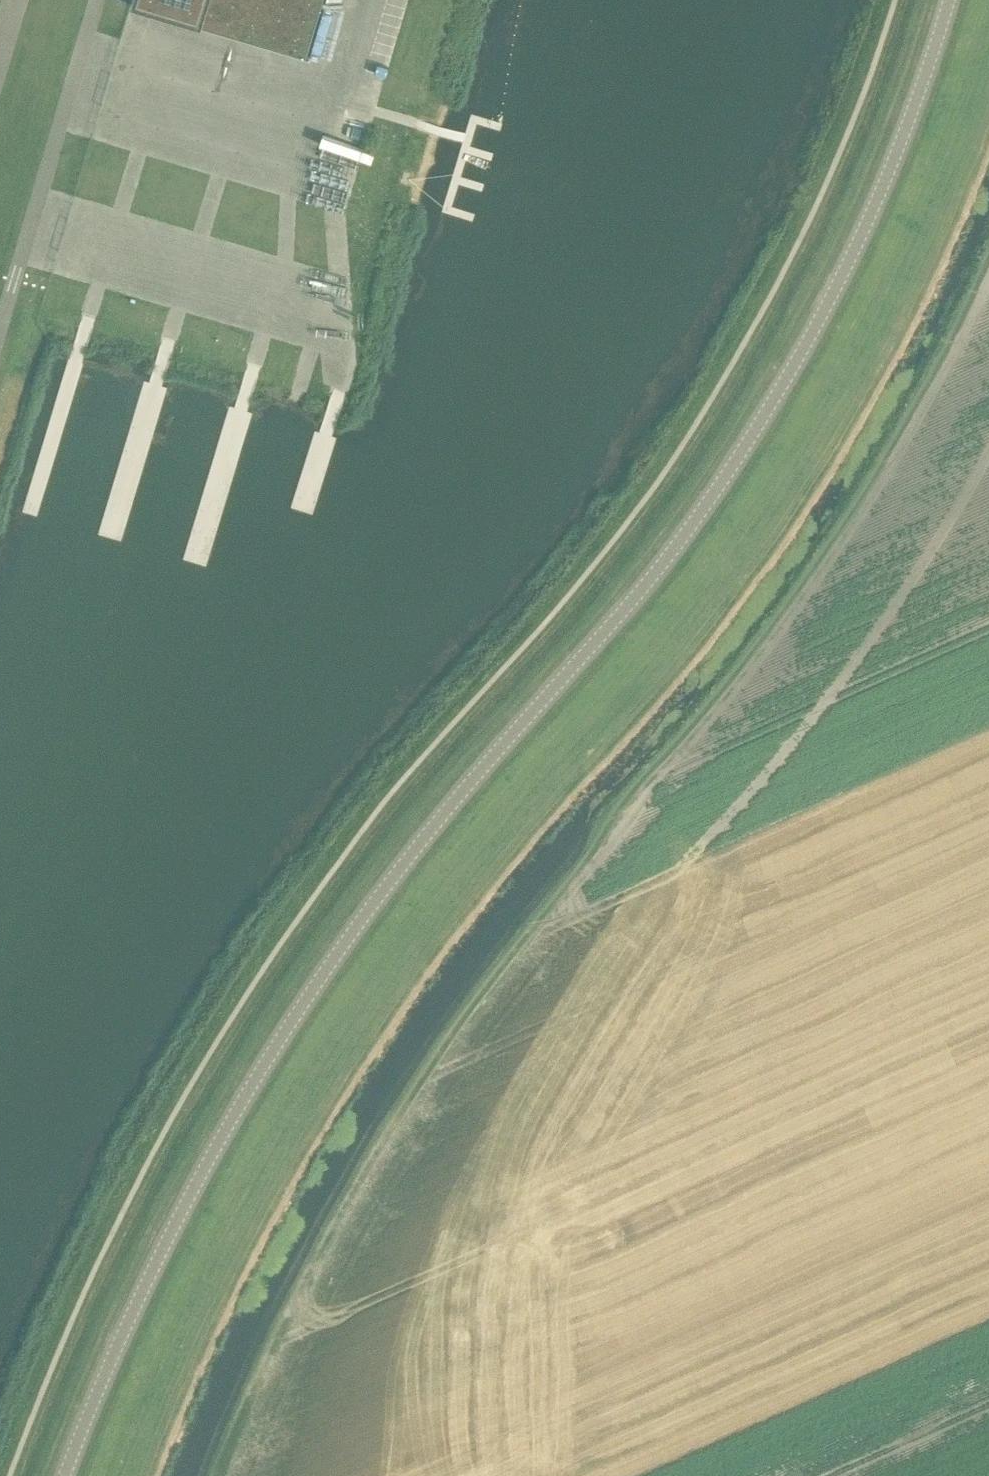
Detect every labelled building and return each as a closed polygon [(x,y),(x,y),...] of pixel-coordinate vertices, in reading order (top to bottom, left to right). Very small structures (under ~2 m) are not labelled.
[(129,4),(305,55),(321,0),(131,0),(129,4)]
